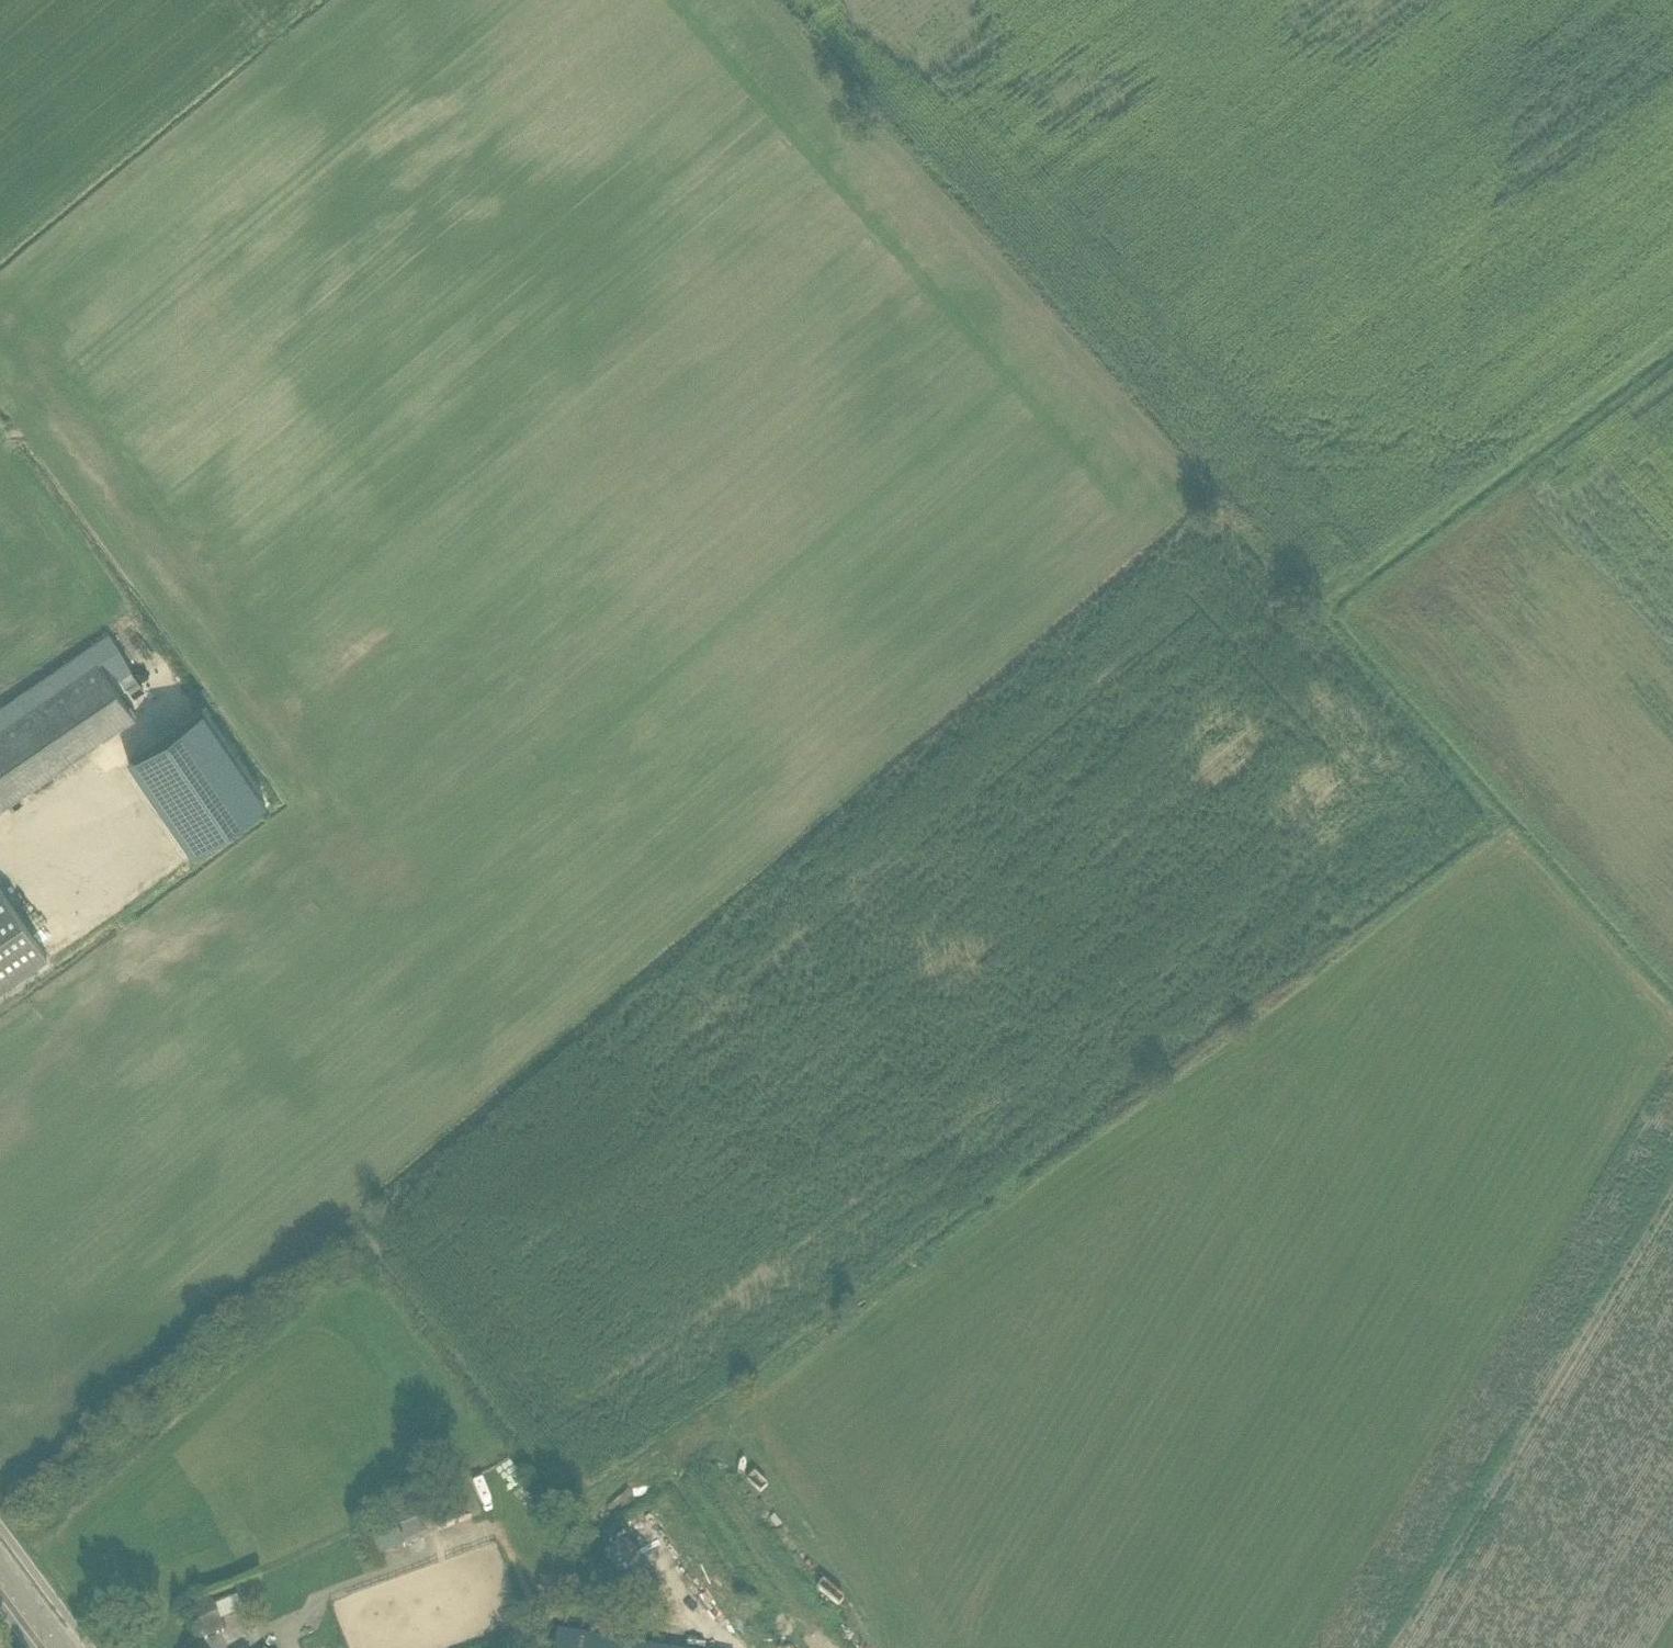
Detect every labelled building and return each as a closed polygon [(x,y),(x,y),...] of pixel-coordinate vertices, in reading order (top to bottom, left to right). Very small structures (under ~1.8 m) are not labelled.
[(133,716),(97,663),(100,661),(117,675),(130,666),(109,633),(88,647),(0,707),(0,807),(133,716)] [(202,711),(128,761),(191,853),(265,803),(202,711)] [(46,955),(0,887),(0,986),(46,955)] [(189,1603),(203,1639),(230,1628),(226,1618),(218,1621),(208,1596),(189,1603)] [(554,1647),(660,1647),(557,1630),(554,1647)]
